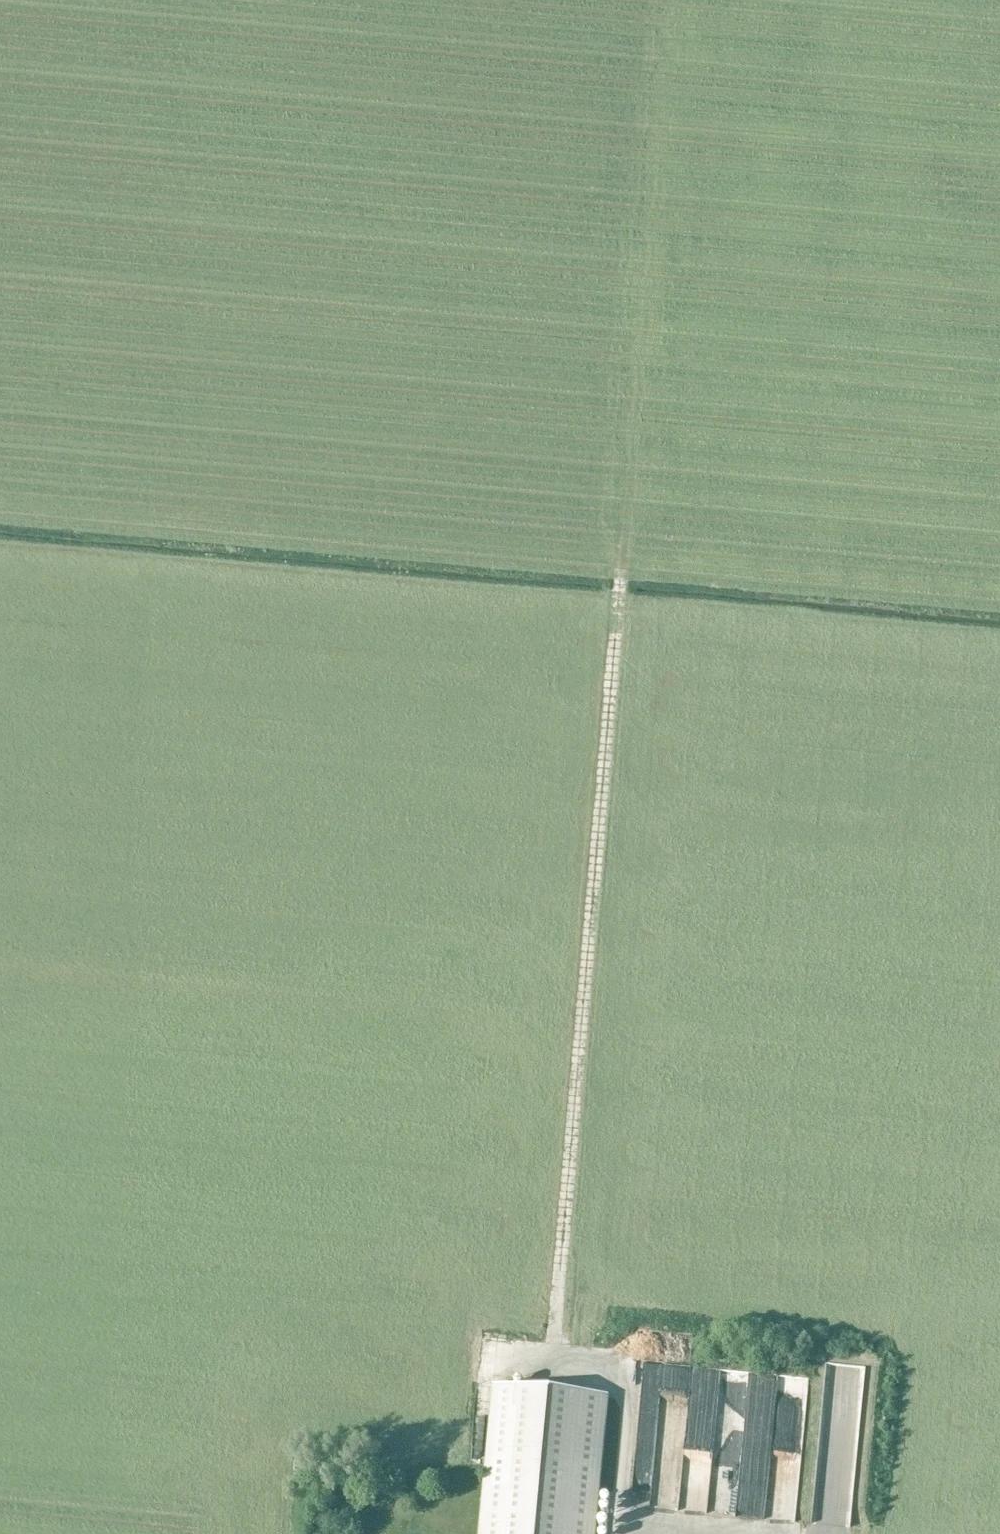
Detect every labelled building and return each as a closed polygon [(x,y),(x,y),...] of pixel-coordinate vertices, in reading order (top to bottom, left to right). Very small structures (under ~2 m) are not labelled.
[(673,1413),(674,1376),(649,1375),(649,1358),(630,1358),(628,1412),(673,1413)] [(676,1437),(727,1440),(731,1377),(679,1374),(676,1437)] [(782,1518),(789,1381),(734,1378),(728,1515),(782,1518)] [(610,1396),(495,1386),(481,1533),(597,1533),(610,1396)] [(645,1473),(643,1502),(662,1503),(663,1474),(645,1473)]
